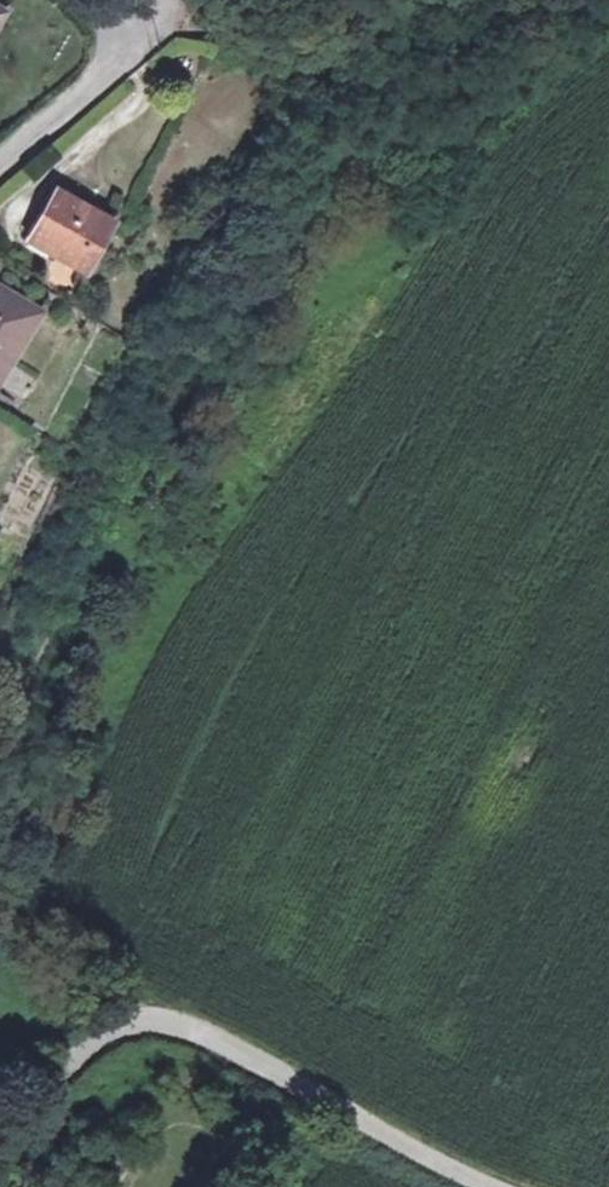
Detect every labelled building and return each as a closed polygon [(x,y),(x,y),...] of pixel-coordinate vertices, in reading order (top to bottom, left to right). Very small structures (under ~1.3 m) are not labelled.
[(27,234),(87,269),(116,221),(62,189),(46,216),(41,212),(27,234)] [(6,388),(59,306),(11,280),(0,298),(0,384),(6,388)]
